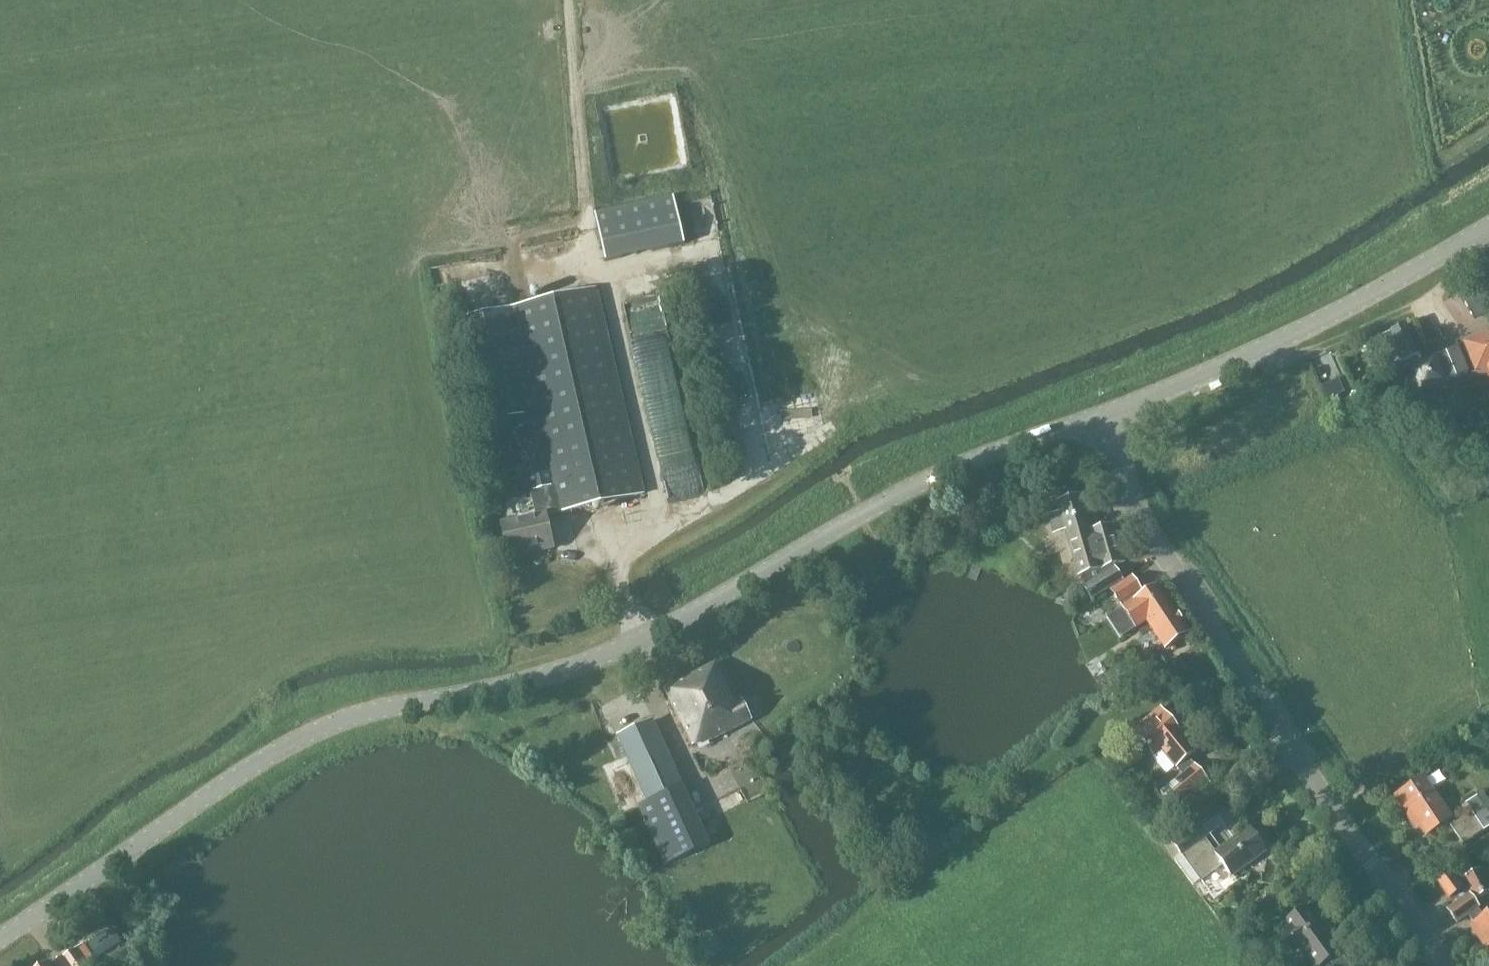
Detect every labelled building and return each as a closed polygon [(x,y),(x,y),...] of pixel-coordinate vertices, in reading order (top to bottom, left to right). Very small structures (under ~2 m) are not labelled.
[(673,197),(594,215),(605,264),(684,246),(673,197)] [(1488,310),(1488,273),(1456,295),(1474,320),(1488,310)] [(596,290),(466,319),(490,423),(512,418),(535,516),(546,514),(546,517),(643,495),(596,290)] [(654,300),(633,301),(633,314),(655,313),(654,300)] [(1420,354),(1406,323),(1377,336),(1390,367),(1420,354)] [(1481,372),(1488,369),(1488,335),(1470,342),(1481,372)] [(1469,372),(1459,346),(1408,366),(1418,393),(1447,382),(1446,380),(1469,372)] [(1091,530),(1081,494),(1054,502),(1057,512),(1045,516),(1051,535),(1063,532),(1076,577),(1080,576),(1084,587),(1081,588),(1090,602),(1123,581),(1114,568),(1113,566),(1125,563),(1113,523),(1091,530)] [(535,516),(499,524),(508,560),(555,550),(546,517),(546,514),(535,516)] [(1143,594),(1131,576),(1109,591),(1135,630),(1145,623),(1163,651),(1190,633),(1158,583),(1143,594)] [(744,717),(754,711),(743,692),(733,697),(714,662),(663,688),(693,744),(706,738),(708,741),(746,721),(744,717)] [(1167,716),(1163,711),(1150,722),(1147,718),(1131,731),(1153,757),(1160,751),(1180,775),(1159,793),(1178,815),(1212,787),(1188,759),(1197,751),(1184,736),(1188,732),(1171,712),(1167,716)] [(618,736),(647,799),(680,784),(651,721),(618,736)] [(1421,780),(1396,797),(1392,800),(1405,820),(1410,817),(1424,839),(1449,822),(1421,780)] [(682,783),(680,784),(647,799),(648,802),(637,807),(664,866),(710,846),(682,783)] [(1488,828),(1488,815),(1477,797),(1465,805),(1470,813),(1449,827),(1462,845),(1488,828)] [(1196,827),(1172,844),(1180,855),(1173,860),(1192,885),(1198,880),(1199,881),(1222,865),(1231,878),(1267,852),(1249,826),(1213,852),(1196,827)] [(1480,868),(1461,877),(1473,900),(1488,892),(1488,885),(1480,868)] [(1463,888),(1451,872),(1435,884),(1447,900),(1463,888)] [(1468,894),(1445,910),(1456,925),(1468,916),(1472,923),(1467,926),(1483,947),(1487,944),(1488,948),(1488,911),(1483,915),(1468,894)] [(1326,961),(1337,953),(1304,908),(1282,924),(1285,929),(1268,941),(1283,962),(1299,949),(1312,965),(1319,965),(1326,961)] [(98,938),(88,944),(97,958),(107,951),(98,938)] [(49,964),(51,965),(87,965),(94,962),(83,945),(49,964)] [(1337,953),(1326,961),(1330,965),(1349,965),(1339,952),(1337,953)]
